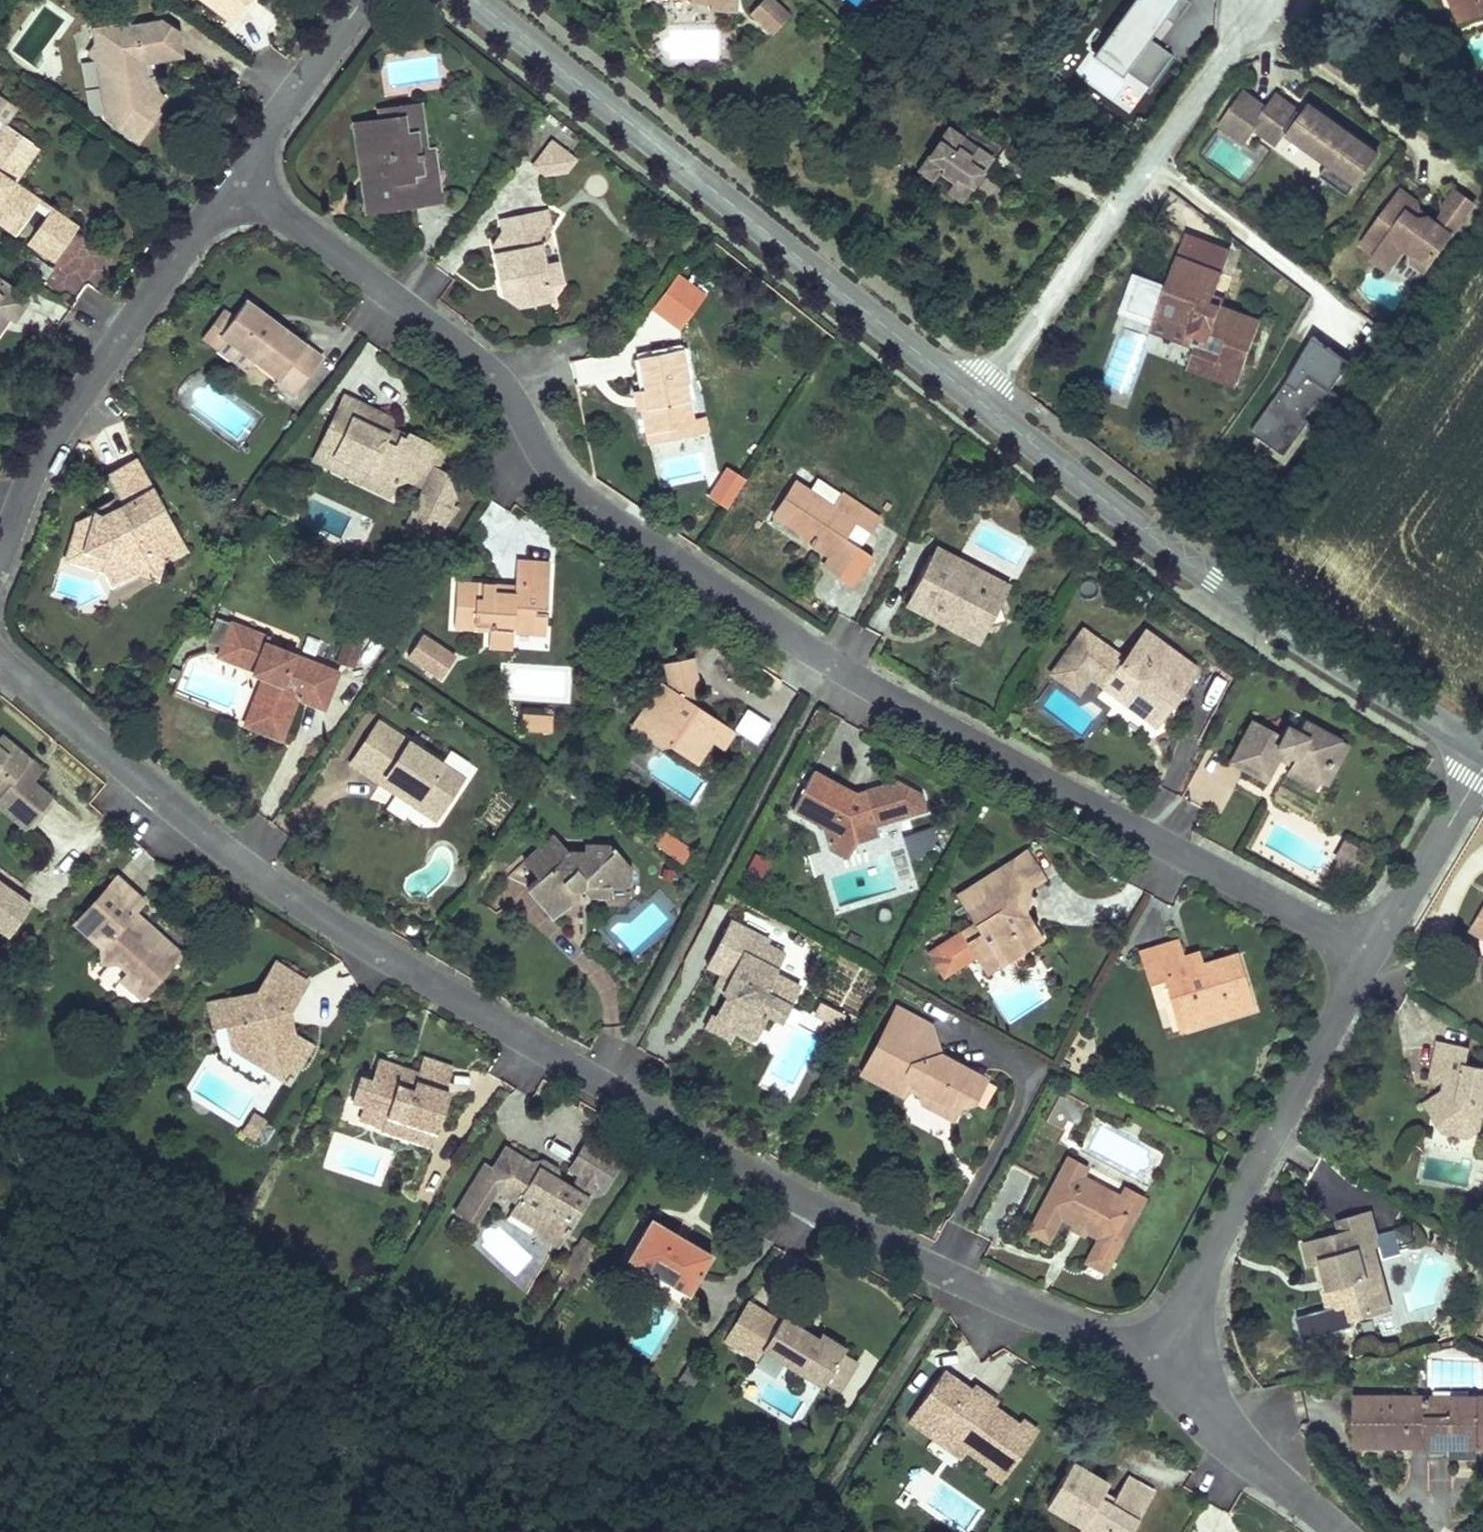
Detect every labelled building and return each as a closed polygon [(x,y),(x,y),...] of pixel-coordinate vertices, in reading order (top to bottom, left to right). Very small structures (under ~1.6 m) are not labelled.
[(232,23),(250,0),(201,0),(232,23)] [(707,7),(707,12),(721,13),(721,0),(708,0),(707,7)] [(762,0),(760,0),(745,18),(769,38),(785,18),(762,0)] [(1148,39),(1176,2),(1173,0),(1137,0),(1094,58),(1120,77),(1125,71),(1149,89),(1173,57),(1148,39)] [(1458,24),(1481,15),(1477,1),(1480,0),(1447,0),(1458,24)] [(98,47),(90,56),(108,70),(109,86),(121,95),(104,117),(135,143),(157,115),(154,111),(162,100),(154,93),(153,78),(145,78),(143,60),(150,60),(181,56),(180,35),(162,23),(131,28),(130,25),(126,25),(124,14),(98,19),(100,31),(97,31),(98,47)] [(90,56),(104,117),(121,95),(109,86),(108,70),(90,56)] [(143,60),(145,78),(153,78),(150,60),(143,60)] [(1276,93),(1267,107),(1244,90),(1220,124),(1245,142),(1255,127),(1276,143),(1286,129),(1330,161),(1321,174),(1348,193),(1377,151),(1309,104),(1303,112),(1276,93)] [(0,98),(0,123),(5,126),(16,109),(0,98)] [(417,102),(376,110),(378,124),(399,120),(402,136),(414,134),(417,155),(426,153),(417,102)] [(363,185),(368,212),(401,207),(399,197),(412,195),(414,205),(443,200),(438,168),(435,168),(432,152),(426,153),(417,155),(414,134),(402,136),(399,120),(378,124),(373,124),(375,140),(363,142),(370,184),(363,185)] [(0,132),(0,225),(15,236),(34,210),(8,192),(14,184),(7,179),(31,144),(5,126),(0,132)] [(986,162),(945,134),(917,175),(933,186),(939,176),(951,185),(944,195),(957,204),(986,162)] [(31,144),(7,179),(14,184),(38,149),(31,144)] [(551,144),(532,167),(544,177),(565,175),(551,167),(563,152),(551,144)] [(563,152),(551,167),(565,175),(575,162),(563,152)] [(14,184),(8,192),(34,210),(39,202),(14,184)] [(1474,206),(1456,192),(1445,207),(1448,210),(1437,225),(1429,219),(1419,221),(1409,213),(1413,207),(1416,203),(1401,192),(1362,245),(1376,255),(1377,256),(1384,247),(1400,258),(1406,250),(1414,257),(1418,257),(1430,265),(1474,206)] [(399,197),(401,207),(414,205),(412,195),(399,197)] [(1413,207),(1409,213),(1419,221),(1429,219),(1413,207)] [(52,209),(46,218),(58,227),(64,218),(52,209)] [(495,248),(500,274),(510,272),(514,284),(505,296),(523,308),(553,300),(550,285),(561,283),(556,261),(545,264),(542,248),(551,232),(545,213),(499,221),(503,233),(495,248)] [(46,218),(27,244),(55,263),(79,228),(64,218),(58,227),(46,218)] [(1230,252),(1185,235),(1176,257),(1221,274),(1230,252)] [(1376,255),(1372,260),(1389,273),(1400,258),(1384,247),(1377,256),(1376,255)] [(1221,274),(1176,257),(1154,317),(1188,331),(1187,334),(1207,342),(1210,333),(1225,340),(1220,354),(1204,349),(1199,365),(1237,379),(1260,322),(1220,307),(1211,304),(1213,295),(1221,274)] [(1412,264),(1424,273),(1430,265),(1418,257),(1412,264)] [(500,274),(505,296),(514,284),(510,272),(500,274)] [(5,319),(12,324),(27,300),(0,282),(0,326),(5,319)] [(1223,299),(1213,295),(1211,304),(1220,307),(1223,299)] [(234,319),(221,336),(255,362),(280,381),(276,386),(294,399),(321,365),(302,351),(306,346),(249,301),(234,319)] [(224,312),(203,338),(247,373),(255,362),(221,336),(234,319),(224,312)] [(1349,360),(1311,334),(1286,379),(1250,429),(1284,453),(1308,419),(1303,416),(1315,400),(1326,408),(1337,392),(1330,387),(1349,360)] [(645,410),(649,433),(695,424),(688,385),(690,384),(684,350),(639,360),(645,390),(649,409),(645,410)] [(635,392),(639,411),(645,410),(649,409),(645,390),(635,392)] [(444,454),(412,439),(408,447),(387,437),(389,433),(374,426),(379,415),(345,398),(320,451),(373,475),(366,487),(392,499),(398,486),(410,483),(427,491),(408,531),(434,543),(457,511),(450,508),(454,499),(450,483),(440,479),(440,478),(440,477),(440,476),(440,475),(439,474),(439,473),(438,473),(437,472),(436,472),(444,454)] [(379,415),(374,426),(389,433),(391,428),(394,422),(379,415)] [(649,433),(652,444),(709,433),(708,422),(695,424),(649,433)] [(389,433),(387,437),(408,447),(412,439),(391,428),(389,433)] [(320,451),(314,462),(366,487),(373,475),(320,451)] [(701,451),(653,462),(658,486),(706,475),(701,451)] [(187,553),(135,457),(103,473),(115,496),(89,509),(92,513),(75,522),(62,562),(100,574),(109,592),(137,577),(157,583),(163,565),(187,553)] [(796,484),(775,518),(799,535),(831,556),(828,561),(825,565),(842,577),(861,550),(848,542),(858,526),(870,534),(879,520),(843,495),(834,509),(796,484)] [(799,535),(796,539),(828,561),(831,556),(799,535)] [(1012,585),(934,545),(902,608),(980,648),(1012,585)] [(457,581),(455,625),(489,627),(488,635),(513,637),(513,629),(536,631),(537,612),(547,613),(551,561),(518,559),(516,585),(516,594),(504,593),(504,584),(457,581)] [(516,585),(504,584),(504,593),(516,594),(516,585)] [(537,612),(536,631),(547,631),(547,613),(537,612)] [(232,625),(222,651),(258,666),(254,676),(265,680),(246,726),(282,741),(298,701),(324,711),(338,674),(267,645),(269,638),(232,625)] [(1122,663),(1082,633),(1058,666),(1080,682),(1086,674),(1140,711),(1137,716),(1149,725),(1173,693),(1180,697),(1198,672),(1145,633),(1122,663)] [(488,635),(488,646),(513,647),(513,637),(488,635)] [(354,670),(362,643),(342,637),(335,664),(354,670)] [(455,660),(422,638),(408,659),(441,681),(455,660)] [(222,651),(218,660),(254,676),(258,666),(222,651)] [(655,724),(644,738),(659,747),(669,748),(696,766),(714,741),(725,749),(736,732),(700,709),(695,716),(690,702),(688,687),(696,685),(691,657),(665,661),(670,684),(668,687),(658,703),(651,698),(640,714),(655,724)] [(1080,682),(1058,666),(1049,677),(1076,697),(1088,681),(1137,716),(1140,711),(1086,674),(1080,682)] [(662,683),(651,698),(658,703),(668,687),(662,683)] [(1173,693),(1149,725),(1155,730),(1180,697),(1173,693)] [(522,713),(521,729),(551,730),(552,715),(522,713)] [(640,714),(630,728),(644,738),(655,724),(640,714)] [(1252,720),(1230,762),(1263,781),(1274,761),(1277,755),(1292,763),(1289,769),(1317,784),(1326,768),(1334,771),(1347,747),(1302,721),(1297,731),(1287,725),(1281,736),(1252,720)] [(462,778),(377,722),(349,765),(380,785),(384,778),(439,814),(462,778)] [(23,831),(50,800),(32,785),(19,774),(29,762),(1,738),(0,739),(0,811),(23,831)] [(470,779),(475,768),(451,754),(445,765),(470,779)] [(1277,755),(1274,761),(1289,769),(1292,763),(1277,755)] [(29,762),(19,774),(32,785),(42,773),(29,762)] [(1317,784),(1289,769),(1286,774),(1314,790),(1317,784)] [(896,784),(863,794),(862,794),(854,796),(846,800),(839,796),(843,791),(812,773),(791,812),(820,828),(828,854),(865,841),(862,832),(859,824),(871,820),(870,820),(897,811),(900,820),(924,812),(919,797),(896,784)] [(439,814),(384,778),(380,785),(434,821),(439,814)] [(843,791),(839,796),(846,800),(854,796),(843,791)] [(50,800),(23,831),(28,836),(55,804),(50,800)] [(897,811),(870,820),(871,820),(859,824),(862,832),(900,820),(897,811)] [(903,837),(910,861),(937,853),(929,828),(903,837)] [(691,853),(664,835),(656,848),(682,866),(691,853)] [(539,879),(528,889),(542,905),(566,907),(571,902),(573,888),(581,889),(583,885),(591,896),(610,896),(610,889),(625,889),(630,882),(629,868),(611,848),(585,845),(584,860),(577,861),(554,836),(524,863),(539,879)] [(1347,842),(1337,861),(1340,863),(1353,869),(1362,852),(1347,842)] [(1026,851),(1012,860),(1031,889),(1045,881),(1026,851)] [(1012,860),(955,896),(973,924),(927,951),(943,976),(974,956),(977,960),(989,953),(1005,955),(1019,946),(1023,951),(1041,940),(1024,914),(1018,918),(1009,904),(1016,900),(1031,889),(1012,860)] [(1340,863),(1332,876),(1337,879),(1342,880),(1348,877),(1353,869),(1340,863)] [(118,878),(74,925),(100,950),(101,965),(118,965),(128,975),(121,983),(138,1001),(173,963),(153,945),(160,938),(134,913),(143,902),(118,878)] [(0,884),(0,930),(9,937),(31,906),(0,884)] [(1016,900),(1009,904),(1018,918),(1024,914),(1016,900)] [(566,907),(542,905),(554,917),(566,907)] [(1473,929),(1482,934),(1482,923),(1478,920),(1473,929)] [(726,1000),(714,1020),(727,1027),(726,1030),(753,1045),(770,1016),(775,1020),(784,1003),(788,1005),(799,986),(772,971),(780,957),(763,948),(765,943),(726,923),(702,972),(716,979),(724,984),(718,996),(726,1000)] [(160,938),(153,945),(173,963),(180,955),(160,938)] [(1175,943),(1140,953),(1149,982),(1162,977),(1170,1006),(1178,1003),(1184,1025),(1249,1006),(1234,957),(1202,966),(1183,971),(1179,958),(1175,943)] [(989,953),(977,960),(987,974),(1023,951),(1019,946),(1005,955),(989,953)] [(1198,953),(1179,958),(1183,971),(1202,966),(1198,953)] [(209,1006),(215,1032),(226,1029),(230,1048),(257,1065),(282,1058),(297,1067),(311,1046),(279,1028),(271,1030),(268,1019),(287,1016),(306,985),(276,966),(257,996),(209,1006)] [(716,979),(710,991),(718,996),(724,984),(716,979)] [(784,1003),(775,1020),(779,1022),(788,1005),(784,1003)] [(807,1028),(833,1039),(844,1015),(817,1003),(807,1028)] [(1178,1003),(1170,1006),(1178,1033),(1251,1013),(1249,1006),(1184,1025),(1178,1003)] [(896,1008),(862,1074),(903,1096),(910,1084),(922,1090),(920,1095),(923,1102),(955,1118),(960,1107),(972,1103),(970,1090),(977,1073),(942,1055),(931,1025),(896,1008)] [(709,1018),(701,1034),(718,1043),(726,1030),(727,1027),(714,1020),(709,1018)] [(1432,1076),(1447,1078),(1456,1081),(1453,1092),(1445,1090),(1439,1118),(1447,1130),(1471,1135),(1482,1129),(1482,1125),(1482,1066),(1466,1062),(1469,1049),(1439,1043),(1432,1076)] [(282,1058),(276,1077),(287,1084),(297,1067),(282,1058)] [(417,1074),(414,1082),(447,1094),(455,1071),(422,1059),(417,1074)] [(359,1078),(351,1101),(364,1106),(392,1116),(386,1134),(429,1148),(433,1136),(437,1137),(451,1095),(447,1094),(414,1082),(411,1091),(398,1086),(404,1070),(376,1060),(368,1082),(359,1078)] [(404,1070),(398,1086),(411,1091),(414,1082),(417,1074),(404,1070)] [(1447,1078),(1445,1090),(1453,1092),(1456,1081),(1447,1078)] [(1060,1115),(1078,1123),(1086,1105),(1068,1097),(1060,1115)] [(364,1106),(358,1124),(386,1134),(392,1116),(364,1106)] [(251,1114),(242,1135),(256,1141),(265,1120),(251,1114)] [(585,1142),(564,1177),(569,1180),(590,1145),(585,1142)] [(504,1148),(481,1183),(515,1204),(509,1213),(532,1228),(542,1214),(569,1230),(596,1185),(603,1189),(620,1162),(590,1145),(569,1180),(574,1183),(570,1189),(504,1148)] [(1067,1157),(1062,1167),(1084,1178),(1089,1170),(1067,1157)] [(1062,1167),(1027,1232),(1049,1243),(1061,1219),(1098,1238),(1085,1263),(1107,1274),(1136,1217),(1117,1207),(1122,1199),(1084,1178),(1062,1167)] [(1122,1199),(1117,1207),(1136,1217),(1145,1199),(1127,1189),(1122,1199)] [(542,1214),(532,1228),(538,1238),(556,1250),(569,1230),(542,1214)] [(1340,1235),(1306,1243),(1311,1263),(1317,1262),(1323,1260),(1334,1306),(1346,1304),(1349,1318),(1376,1311),(1367,1275),(1379,1272),(1373,1245),(1379,1243),(1372,1215),(1337,1224),(1340,1235)] [(650,1219),(625,1259),(685,1296),(710,1255),(650,1219)] [(1317,1262),(1333,1322),(1349,1318),(1346,1304),(1334,1306),(1323,1260),(1317,1262)] [(765,1314),(742,1352),(757,1361),(761,1353),(822,1390),(825,1384),(844,1355),(846,1350),(821,1336),(819,1339),(783,1317),(779,1322),(765,1314)] [(844,1355),(825,1384),(841,1393),(858,1364),(844,1355)] [(943,1375),(907,1422),(935,1443),(941,1434),(966,1452),(988,1467),(985,1472),(1002,1482),(1038,1434),(1022,1422),(1017,1428),(991,1409),(969,1394),(943,1375)] [(973,1388),(969,1394),(991,1409),(995,1403),(973,1388)] [(1354,1448),(1424,1448),(1424,1459),(1482,1459),(1482,1397),(1354,1396),(1354,1448)] [(941,1434),(935,1443),(960,1460),(966,1452),(941,1434)] [(1045,1505),(1083,1527),(1080,1531),(1131,1531),(1154,1495),(1127,1478),(1115,1499),(1112,1503),(1101,1496),(1103,1492),(1107,1485),(1070,1464),(1045,1505)] [(1103,1492),(1101,1496),(1112,1503),(1115,1499),(1103,1492)]
